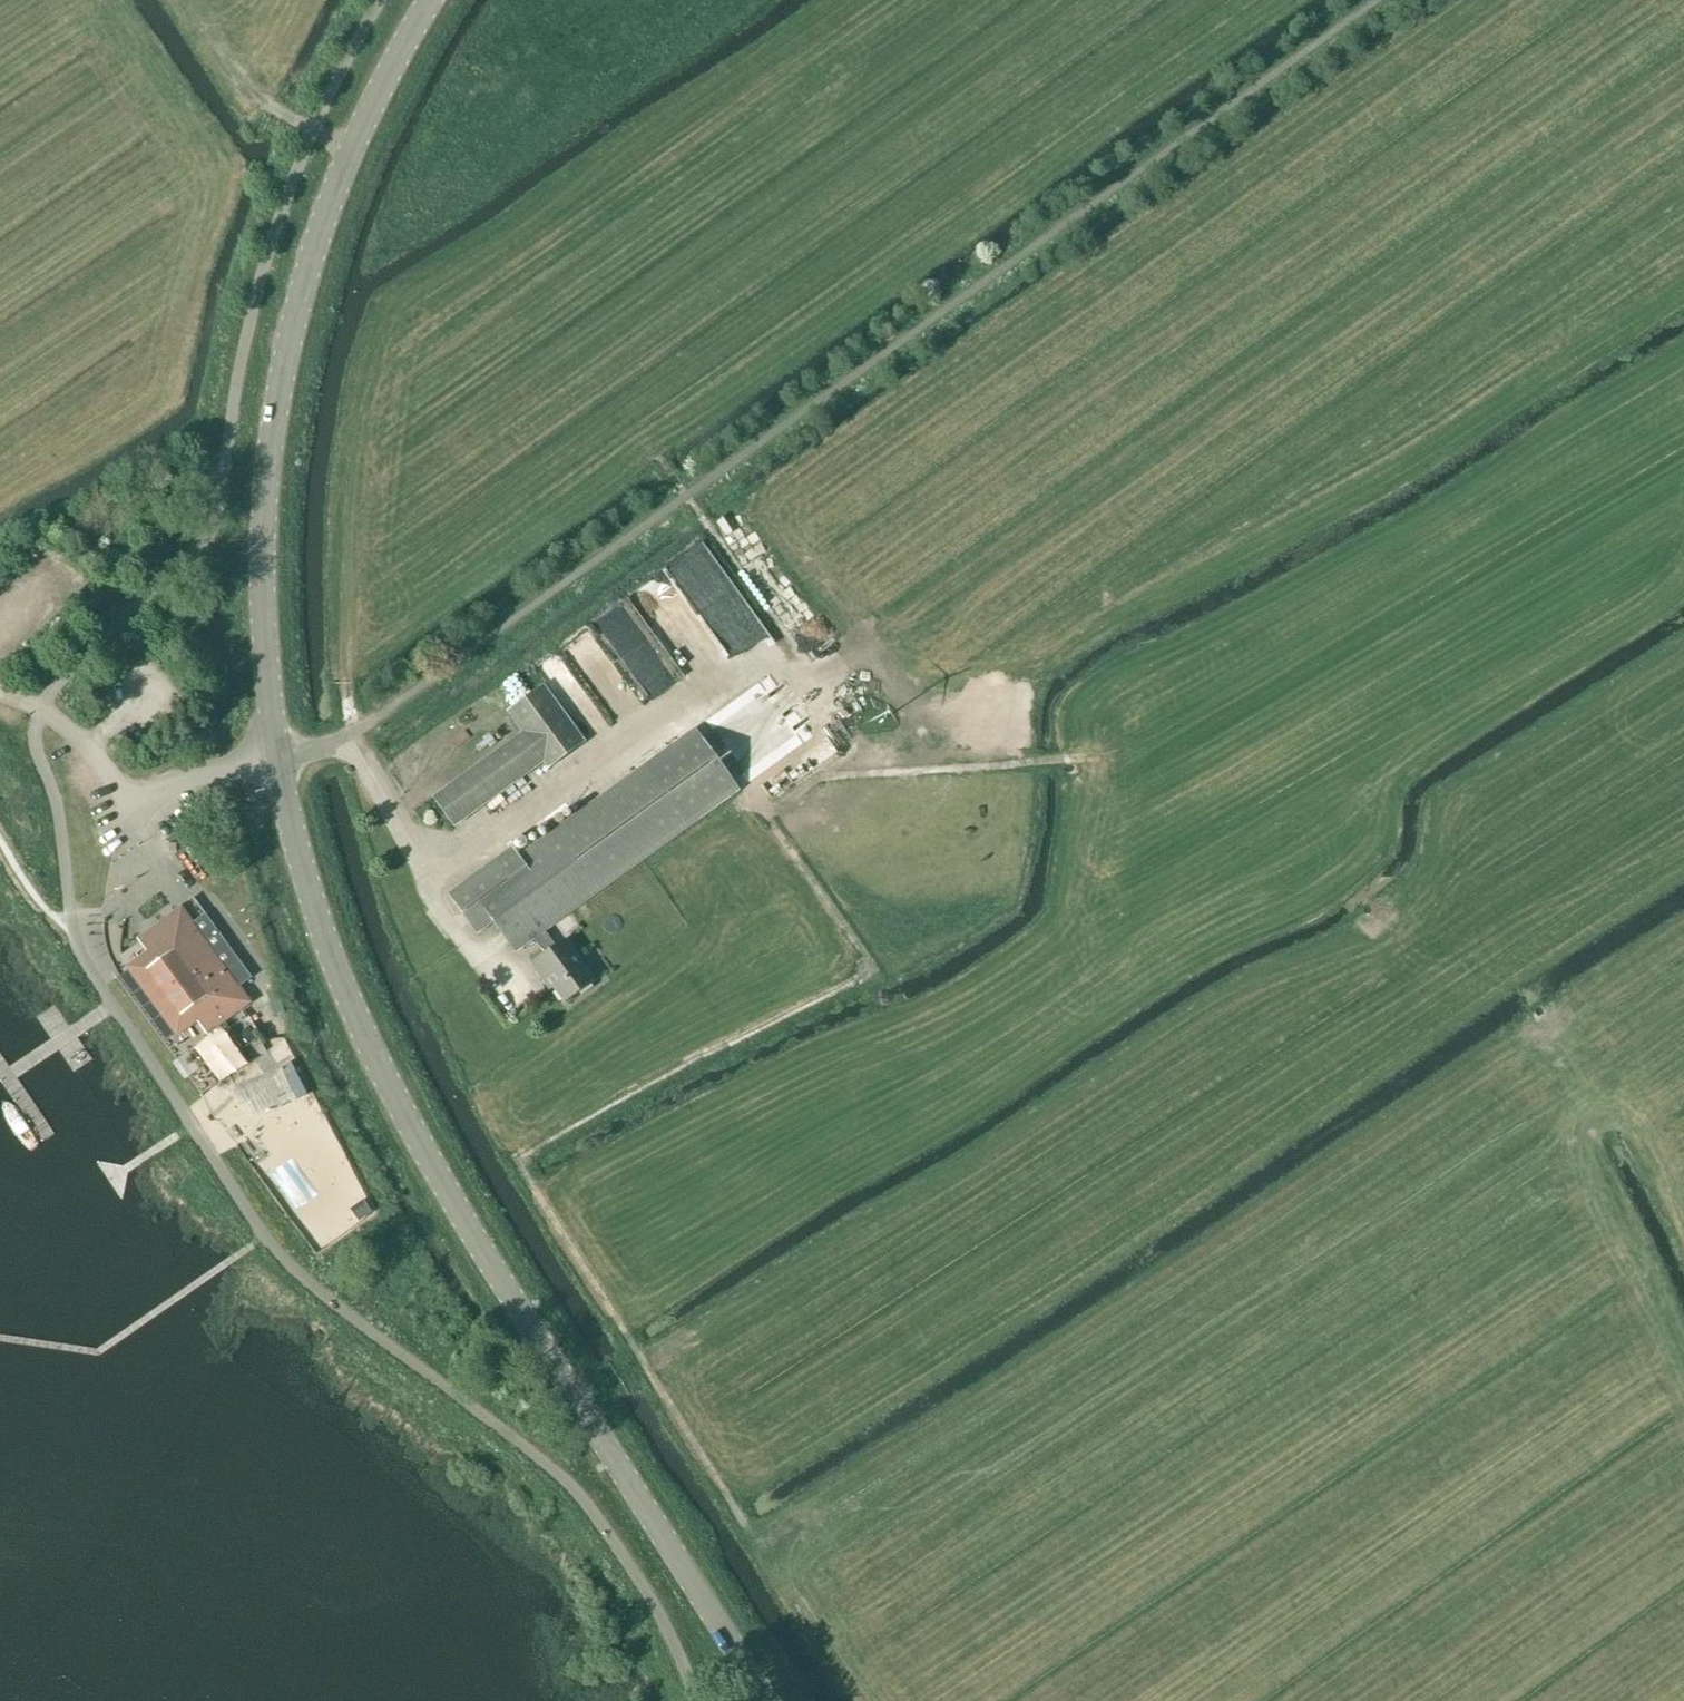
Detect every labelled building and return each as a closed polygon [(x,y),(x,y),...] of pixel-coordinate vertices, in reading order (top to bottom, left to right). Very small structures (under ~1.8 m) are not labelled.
[(634,589),(652,618),(688,597),(670,567),(634,589)] [(549,769),(585,743),(543,685),(507,711),(523,733),(433,798),(454,827),(544,762),(549,769)] [(642,862),(691,826),(740,791),(695,729),(519,857),(513,848),(448,895),(477,935),(493,923),(515,954),(534,940),(545,954),(531,964),(544,982),(548,979),(565,1003),(594,982),(564,940),(556,946),(545,932),(642,862)] [(168,853),(177,853),(177,844),(168,843),(168,853)] [(150,955),(131,968),(177,1033),(197,1019),(206,1032),(217,1025),(247,1003),(237,989),(251,979),(204,915),(190,925),(181,911),(140,941),(150,955)] [(366,1204),(352,1214),(359,1222),(372,1213),(366,1204)]
